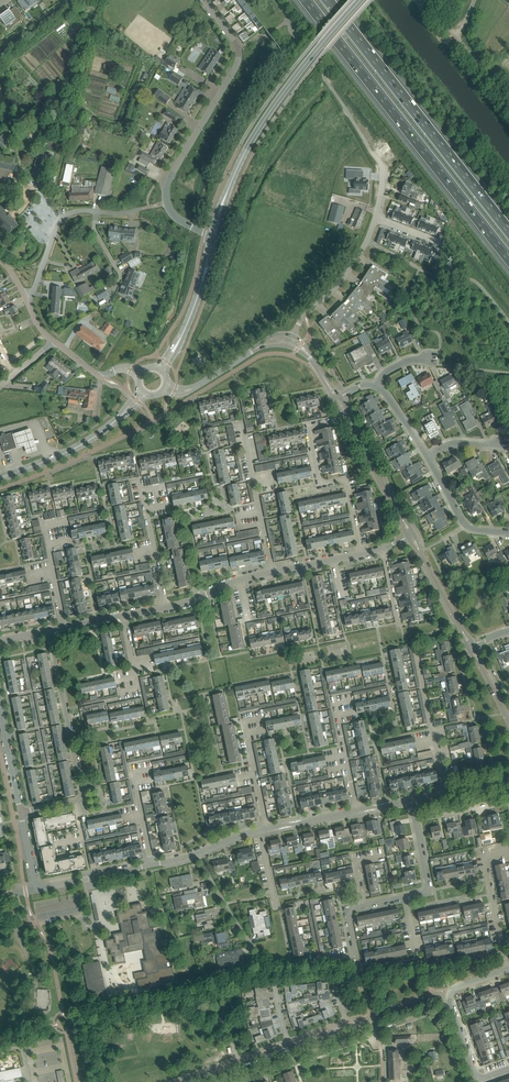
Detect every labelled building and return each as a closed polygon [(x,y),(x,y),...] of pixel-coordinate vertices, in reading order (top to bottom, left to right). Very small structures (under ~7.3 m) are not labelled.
[(18,2),(23,9),(23,8),(29,4),(31,7),(37,2),(38,4),(41,2),(40,0),(21,0),(18,2)] [(245,13),(250,10),(243,1),(239,4),(233,9),(235,11),(236,10),(238,12),(243,9),(245,13)] [(220,5),(217,7),(221,11),(226,7),(227,5),(224,2),(222,3),(220,5)] [(25,22),(26,21),(17,8),(8,14),(6,12),(0,17),(0,20),(5,25),(6,24),(7,26),(13,22),(14,24),(22,19),(25,22)] [(252,21),(256,18),(250,10),(245,13),(239,17),(241,20),(243,18),(245,21),(249,18),(252,21)] [(259,31),(263,27),(256,18),(252,21),(246,26),(248,28),(250,27),(251,29),(256,27),(259,31)] [(208,75),(221,56),(211,49),(207,55),(210,57),(202,70),(208,75)] [(169,56),(165,63),(174,68),(178,61),(169,56)] [(179,85),(183,78),(174,72),(169,79),(179,85)] [(200,93),(195,91),(190,87),(184,98),(193,104),(200,93)] [(166,105),(171,98),(162,92),(156,99),(166,105)] [(187,114),(193,104),(184,98),(177,108),(187,114)] [(163,114),(176,122),(180,117),(166,109),(163,114)] [(170,144),(178,130),(173,127),(171,126),(168,131),(165,129),(162,133),(164,134),(161,138),(170,144)] [(7,144),(10,141),(3,134),(0,137),(0,146),(6,152),(10,147),(7,144)] [(168,148),(163,145),(161,144),(158,142),(151,154),(161,160),(168,148)] [(156,160),(151,157),(141,151),(138,156),(141,157),(139,162),(147,167),(150,162),(153,164),(156,160)] [(14,159),(0,155),(0,183),(11,171),(13,171),(16,166),(13,165),(14,159)] [(149,171),(145,168),(138,164),(136,169),(147,175),(149,171)] [(73,167),(66,165),(62,185),(69,186),(73,167)] [(119,171),(115,170),(102,166),(95,194),(108,197),(113,177),(118,178),(119,171)] [(347,171),(346,180),(355,181),(354,190),(350,189),(349,194),(360,195),(360,190),(367,191),(368,181),(356,180),(357,171),(347,171)] [(420,195),(424,197),(426,193),(422,192),(421,192),(415,190),(416,187),(413,185),(412,186),(409,185),(411,181),(408,180),(406,181),(405,184),(405,183),(403,189),(418,194),(419,194),(421,195),(420,195)] [(94,200),(93,195),(93,188),(80,188),(80,184),(72,184),(72,193),(69,193),(69,201),(94,200)] [(418,194),(403,189),(401,193),(409,196),(409,194),(412,195),(411,198),(416,200),(418,194)] [(400,195),(398,200),(403,202),(406,204),(407,201),(411,202),(411,203),(420,207),(422,203),(421,203),(418,202),(405,197),(400,195)] [(344,207),(339,205),(333,204),(328,221),(333,223),(332,227),(342,230),(343,224),(340,223),(344,207)] [(18,226),(13,221),(14,221),(0,206),(0,231),(3,234),(4,233),(7,237),(18,226)] [(390,212),(390,213),(393,214),(392,219),(392,218),(402,222),(407,208),(403,206),(400,213),(395,211),(395,210),(395,211),(392,209),(391,212),(390,212)] [(348,225),(359,230),(366,212),(356,208),(351,220),(350,220),(348,225)] [(407,208),(402,222),(411,226),(410,226),(411,226),(413,221),(416,223),(417,219),(414,218),(409,216),(412,209),(407,208)] [(441,213),(438,215),(441,220),(446,222),(448,221),(441,213)] [(417,219),(416,223),(419,224),(417,228),(426,232),(432,217),(427,215),(425,222),(420,221),(420,220),(417,219)] [(432,217),(426,232),(436,235),(436,236),(438,231),(441,232),(441,231),(442,229),(439,228),(439,227),(439,228),(433,226),(436,219),(432,217)] [(115,228),(113,227),(110,227),(109,234),(110,235),(109,239),(120,240),(122,228),(117,228),(117,227),(117,228),(115,228),(115,227),(115,228)] [(122,228),(120,240),(133,242),(135,230),(122,228)] [(380,234),(378,237),(383,239),(386,240),(387,240),(392,242),(389,249),(393,251),(399,236),(390,233),(390,232),(389,232),(388,237),(380,234)] [(399,236),(393,251),(398,253),(400,246),(405,247),(405,248),(408,249),(410,245),(407,244),(408,240),(408,239),(408,240),(399,236)] [(410,245),(408,249),(411,250),(412,250),(416,252),(414,259),(418,260),(424,246),(415,242),(414,242),(413,247),(410,245)] [(424,246),(418,260),(422,262),(425,255),(430,257),(430,258),(430,257),(434,259),(434,256),(435,256),(435,255),(432,254),(434,249),(433,249),(424,246)] [(120,257),(124,264),(133,259),(129,252),(120,257)] [(75,282),(98,270),(94,262),(87,265),(88,267),(86,268),(85,267),(79,270),(78,269),(70,273),(75,282)] [(370,270),(366,275),(386,288),(391,291),(393,288),(389,284),(384,281),(380,278),(382,276),(383,276),(385,276),(386,274),(386,273),(373,265),(370,270)] [(129,270),(124,282),(135,287),(140,274),(129,270)] [(384,292),(386,288),(366,275),(360,284),(373,294),(375,291),(373,290),(373,289),(375,286),(384,292)] [(127,295),(131,297),(135,287),(124,282),(122,286),(122,288),(121,288),(121,289),(121,290),(120,290),(119,293),(126,296),(127,295)] [(95,290),(91,292),(86,283),(76,289),(81,298),(95,290)] [(371,296),(373,294),(360,284),(353,293),(371,308),(374,305),(366,298),(368,296),(369,295),(371,296)] [(77,297),(72,289),(64,288),(64,289),(61,289),(61,288),(53,287),(52,294),(51,294),(52,294),(52,297),(51,314),(59,314),(61,297),(64,297),(64,296),(77,297)] [(96,293),(99,300),(108,295),(104,288),(96,293)] [(1,303),(2,306),(5,305),(10,303),(5,293),(4,293),(2,289),(1,289),(0,290),(0,304),(1,303)] [(368,312),(371,308),(353,293),(346,302),(357,313),(359,310),(358,309),(358,308),(360,305),(368,312)] [(355,315),(357,313),(346,302),(338,310),(354,327),(357,324),(350,316),(352,314),(354,314),(355,315)] [(12,317),(19,313),(15,306),(4,311),(5,314),(10,312),(12,317)] [(351,330),(354,327),(338,310),(330,318),(331,319),(331,320),(338,328),(340,330),(342,328),(341,326),(341,325),(343,323),(351,330)] [(330,318),(328,316),(319,324),(334,342),(338,339),(331,331),(334,329),(335,329),(336,330),(338,328),(331,320),(331,319),(330,318)] [(403,320),(399,322),(403,329),(407,327),(403,320)] [(108,335),(113,328),(106,323),(101,330),(108,335)] [(100,351),(103,347),(105,344),(101,341),(102,339),(82,325),(76,334),(100,351)] [(372,358),(366,346),(371,343),(365,332),(357,337),(358,336),(363,345),(357,349),(357,350),(350,354),(351,358),(349,359),(355,370),(363,366),(362,363),(365,362),(372,358)] [(404,335),(396,340),(399,345),(401,348),(409,344),(408,343),(411,341),(412,341),(407,332),(403,333),(404,335)] [(375,340),(374,342),(376,345),(378,349),(379,351),(379,350),(381,354),(389,350),(388,349),(391,347),(392,347),(390,343),(387,337),(383,339),(382,338),(379,340),(378,339),(375,340)] [(54,357),(48,365),(53,369),(49,374),(54,379),(59,373),(65,365),(61,362),(60,362),(54,357)] [(65,365),(59,373),(63,377),(65,378),(62,381),(65,383),(72,377),(69,374),(70,373),(72,370),(65,365)] [(433,382),(431,378),(429,373),(425,375),(425,376),(419,380),(418,379),(423,388),(433,382)] [(411,374),(398,381),(402,388),(407,385),(411,391),(406,394),(410,401),(415,398),(419,396),(419,395),(422,394),(420,389),(415,381),(414,379),(411,374)] [(451,376),(441,381),(443,385),(443,386),(445,390),(450,388),(451,390),(457,386),(455,385),(460,382),(460,381),(458,378),(457,376),(452,378),(451,376)] [(256,397),(266,395),(265,393),(264,393),(263,389),(252,391),(253,394),(252,394),(253,398),(254,398),(256,398),(256,397)] [(94,400),(95,391),(86,390),(85,394),(78,393),(79,391),(68,390),(67,397),(85,399),(94,400)] [(484,391),(482,392),(486,401),(485,401),(486,404),(485,405),(489,412),(491,411),(494,409),(485,391),(484,391)] [(321,395),(317,395),(317,394),(314,394),(314,396),(310,397),(310,395),(312,405),(312,407),(319,406),(318,399),(322,398),(321,395)] [(379,410),(380,410),(377,404),(375,405),(375,403),(378,401),(376,397),(374,398),(372,394),(365,398),(367,402),(359,406),(363,414),(367,412),(369,415),(367,415),(368,416),(368,417),(379,410)] [(236,408),(235,405),(233,395),(230,395),(231,397),(227,398),(226,396),(228,406),(229,408),(229,410),(236,408)] [(257,404),(267,402),(267,400),(265,400),(264,396),(266,396),(266,395),(256,397),(256,398),(254,398),(254,402),(256,401),(257,404)] [(312,407),(312,405),(310,395),(307,396),(307,397),(303,398),(303,397),(305,407),(305,409),(309,408),(309,406),(312,405),(312,407)] [(226,410),(229,410),(229,408),(228,406),(226,396),(224,397),(224,398),(220,399),(220,398),(219,398),(221,407),(222,410),(222,412),(226,411),(226,410)] [(77,409),(78,399),(69,397),(68,407),(77,409)] [(305,409),(305,407),(303,397),(300,397),(301,399),(296,399),(298,410),(302,410),(302,407),(305,407),(305,409)] [(218,408),(221,407),(219,398),(217,398),(217,400),(213,400),(213,399),(212,399),(214,409),(215,411),(219,410),(218,408)] [(93,410),(94,400),(85,399),(84,409),(93,410)] [(206,400),(205,400),(208,411),(208,413),(215,411),(214,409),(212,399),(210,400),(210,401),(206,402),(206,400)] [(204,411),(208,411),(205,400),(203,401),(203,402),(199,403),(201,414),(205,413),(204,411)] [(455,425),(453,420),(447,410),(451,408),(447,401),(438,405),(446,420),(441,422),(445,430),(455,425)] [(258,411),(269,409),(268,407),(267,407),(266,403),(267,403),(267,402),(257,404),(255,405),(256,409),(258,408),(258,411)] [(477,426),(474,421),(469,411),(472,410),(468,402),(460,406),(467,420),(463,422),(467,431),(477,426)] [(260,418),(270,416),(269,414),(268,414),(267,410),(269,410),(269,409),(258,411),(259,411),(256,412),(257,416),(259,415),(260,418)] [(385,422),(386,422),(383,416),(382,416),(381,415),(385,413),(382,409),(380,410),(379,410),(368,417),(368,416),(365,418),(369,426),(373,424),(375,426),(374,427),(374,428),(375,428),(385,422)] [(231,420),(231,422),(239,421),(237,414),(230,416),(231,420)] [(439,434),(435,427),(438,425),(433,414),(426,418),(429,423),(425,426),(431,438),(439,434)] [(498,423),(493,414),(482,419),(486,428),(493,424),(494,425),(498,423)] [(270,416),(260,418),(258,419),(259,426),(271,423),(271,420),(269,421),(269,417),(270,416)] [(375,428),(379,436),(383,433),(385,436),(384,436),(384,438),(396,432),(393,425),(392,426),(391,425),(395,423),(392,418),(386,422),(385,422),(375,428)] [(253,427),(252,422),(251,420),(247,421),(245,421),(246,428),(253,427)] [(214,428),(204,430),(205,433),(206,433),(207,436),(218,434),(217,431),(215,431),(214,428)] [(323,436),(333,434),(331,428),(315,431),(315,435),(322,433),(323,436)] [(30,429),(13,434),(18,448),(24,446),(27,454),(37,451),(30,429)] [(299,443),(300,443),(305,441),(303,429),(300,430),(300,431),(296,432),(299,443)] [(229,439),(236,438),(234,431),(227,432),(229,439)] [(299,443),(296,432),(296,431),(293,431),(293,433),(290,433),(292,444),(295,443),(295,441),(298,441),(299,443)] [(286,434),(283,435),(285,443),(285,445),(288,445),(288,443),(291,442),(290,433),(289,433),(289,432),(286,433),(286,434)] [(4,452),(18,448),(13,434),(13,433),(5,435),(5,433),(1,434),(2,436),(1,436),(1,437),(0,437),(0,438),(0,440),(4,452)] [(280,435),(276,436),(277,445),(278,447),(281,446),(281,444),(285,443),(283,435),(282,435),(282,433),(279,434),(280,435)] [(216,435),(218,435),(218,434),(207,436),(207,437),(206,437),(206,440),(208,439),(208,443),(219,441),(219,438),(216,438),(216,435)] [(317,444),(334,441),(333,434),(323,436),(324,439),(316,441),(317,444)] [(277,445),(276,436),(275,435),(272,435),(273,437),(268,438),(271,448),(275,447),(274,445),(277,445)] [(237,445),(236,438),(229,439),(230,446),(237,445)] [(406,454),(406,453),(403,448),(402,448),(401,447),(405,445),(403,440),(385,450),(390,458),(394,456),(395,458),(394,459),(395,460),(406,454)] [(208,443),(207,444),(207,446),(208,447),(209,446),(210,451),(221,448),(220,445),(219,442),(219,441),(208,443)] [(326,449),(335,447),(337,447),(336,441),(334,441),(317,444),(318,448),(325,446),(326,449)] [(320,457),(336,454),(335,447),(326,449),(326,452),(319,454),(320,457)] [(224,453),(226,453),(225,449),(214,452),(216,459),(225,457),(224,453)] [(380,450),(378,451),(382,459),(387,457),(385,453),(382,454),(380,450)] [(201,465),(201,463),(198,451),(195,451),(195,452),(191,453),(191,452),(193,462),(193,464),(196,464),(196,465),(201,465)] [(176,462),(175,457),(174,452),(171,453),(172,454),(168,455),(167,453),(169,464),(170,466),(177,465),(176,462)] [(190,463),(193,462),(191,452),(188,453),(189,454),(185,455),(184,453),(186,463),(187,465),(190,465),(190,463)] [(414,465),(414,464),(413,465),(409,459),(408,460),(408,458),(411,456),(409,452),(406,453),(406,454),(395,460),(392,461),(398,473),(402,471),(414,465)] [(166,464),(169,464),(167,453),(165,454),(165,455),(161,456),(160,455),(162,465),(163,467),(166,466),(166,464)] [(183,464),(186,463),(184,453),(181,454),(182,455),(177,456),(180,467),(183,466),(183,464)] [(135,465),(133,457),(133,454),(130,454),(130,456),(126,457),(126,455),(125,455),(127,465),(128,467),(131,467),(132,469),(136,468),(135,465)] [(338,460),(336,454),(320,457),(321,461),(328,459),(328,462),(338,460)] [(124,466),(127,465),(125,455),(123,456),(123,457),(119,458),(119,457),(121,467),(121,469),(125,468),(124,466)] [(159,466),(162,465),(160,455),(158,455),(158,457),(154,458),(154,456),(153,456),(156,470),(156,468),(159,468),(159,466)] [(151,458),(147,459),(148,468),(149,470),(153,469),(152,467),(155,466),(154,458),(153,456),(151,457),(151,458)] [(118,467),(121,467),(119,457),(116,457),(116,459),(112,459),(112,458),(114,468),(114,470),(118,469),(118,467)] [(228,463),(227,460),(226,460),(225,457),(216,459),(217,465),(228,463)] [(111,469),(114,468),(112,458),(109,459),(109,460),(105,461),(105,459),(107,469),(107,472),(111,471),(111,469)] [(142,471),(149,470),(148,468),(146,458),(144,458),(144,460),(140,460),(142,471)] [(459,467),(457,463),(455,458),(442,464),(447,473),(448,473),(446,471),(451,469),(452,471),(459,467)] [(475,458),(465,463),(467,468),(468,468),(469,471),(472,477),(473,478),(477,476),(481,474),(483,478),(488,482),(491,480),(488,474),(483,465),(479,467),(476,460),(475,458)] [(104,470),(107,469),(105,459),(102,460),(102,461),(98,462),(100,473),(104,472),(104,470)] [(488,466),(490,471),(493,475),(494,478),(499,475),(504,484),(508,482),(508,480),(500,464),(498,459),(494,461),(496,463),(494,464),(494,463),(488,466)] [(342,466),(341,460),(338,460),(328,462),(329,465),(322,467),(322,470),(342,466)] [(418,481),(417,478),(423,475),(419,469),(418,469),(418,468),(421,466),(419,462),(414,464),(414,465),(402,471),(406,479),(410,477),(411,479),(410,480),(411,481),(413,480),(414,483),(418,481)] [(227,466),(229,466),(228,463),(217,465),(218,472),(228,470),(227,466)] [(342,466),(322,470),(323,474),(330,472),(331,475),(344,473),(342,466)] [(299,479),(306,478),(303,467),(300,468),(301,469),(297,470),(299,479)] [(311,467),(307,468),(306,467),(303,467),(306,478),(312,477),(311,467)] [(463,478),(468,476),(464,468),(459,471),(463,478)] [(299,479),(297,470),(293,471),(293,469),(290,470),(292,481),(299,479)] [(231,476),(230,473),(228,474),(228,470),(218,472),(220,479),(231,476)] [(286,482),(292,481),(290,470),(287,470),(287,472),(284,473),(286,482)] [(286,482),(284,473),(280,474),(280,472),(277,473),(279,483),(286,482)] [(166,482),(165,480),(164,476),(157,477),(159,484),(166,482)] [(231,476),(220,479),(221,485),(223,485),(230,484),(230,480),(231,479),(231,476)] [(152,485),(159,484),(157,477),(151,478),(152,485)] [(145,486),(152,485),(151,478),(144,480),(145,486)] [(118,487),(120,487),(119,483),(109,486),(110,492),(119,491),(118,487)] [(483,512),(481,507),(479,502),(481,501),(472,483),(467,486),(470,490),(471,489),(473,493),(465,497),(468,503),(464,505),(466,509),(468,508),(472,515),(477,512),(478,514),(483,512)] [(238,488),(239,487),(239,484),(228,486),(229,493),(239,491),(238,488)] [(432,498),(432,497),(429,491),(428,492),(427,490),(431,488),(429,484),(411,494),(416,502),(420,499),(421,502),(420,502),(421,504),(432,498)] [(90,486),(92,496),(92,498),(94,498),(96,497),(95,495),(99,494),(97,485),(94,485),(94,486),(90,487),(90,486)] [(75,496),(75,494),(73,486),(70,487),(71,488),(67,489),(66,487),(68,498),(69,500),(72,499),(72,497),(75,496)] [(88,497),(92,496),(90,486),(87,487),(87,488),(83,489),(83,487),(85,497),(85,499),(89,499),(88,497)] [(362,496),(363,499),(372,497),(370,486),(363,488),(364,489),(361,490),(362,493),(354,494),(355,498),(362,496)] [(51,497),(51,495),(49,487),(47,488),(47,489),(43,490),(43,489),(42,489),(44,499),(45,501),(48,500),(48,498),(51,497)] [(65,498),(68,498),(66,487),(63,488),(64,489),(60,490),(59,489),(62,501),(65,500),(65,498)] [(82,498),(85,497),(83,487),(80,488),(80,489),(76,490),(78,501),(82,500),(82,498)] [(35,490),(37,500),(38,502),(41,502),(41,500),(44,499),(42,489),(40,489),(40,491),(36,492),(36,490),(35,490)] [(59,502),(62,501),(59,489),(57,489),(57,491),(52,492),(55,502),(59,502)] [(206,490),(202,491),(201,489),(199,490),(201,500),(208,499),(206,490)] [(34,501),(37,500),(35,490),(33,491),(33,492),(29,493),(31,504),(35,503),(34,501)] [(194,502),(201,500),(199,490),(196,490),(196,492),(192,493),(194,502)] [(111,499),(122,497),(121,494),(120,494),(119,491),(110,492),(111,499)] [(231,500),(242,498),(241,494),(239,495),(239,491),(229,493),(231,500)] [(181,505),(188,503),(185,492),(182,493),(182,495),(179,495),(181,505)] [(194,502),(192,493),(189,493),(188,492),(185,492),(188,503),(194,502)] [(278,501),(288,499),(287,492),(278,494),(279,498),(277,498),(278,501)] [(181,505),(179,495),(175,496),(175,494),(172,495),(174,506),(181,505)] [(343,504),(347,503),(345,494),(338,495),(341,506),(343,505),(343,504)] [(16,503),(16,499),(17,499),(17,495),(3,498),(3,501),(5,501),(6,505),(4,505),(14,503),(16,503)] [(338,506),(341,506),(338,495),(332,496),(334,506),(337,505),(338,506)] [(441,508),(440,508),(437,502),(436,503),(435,501),(439,499),(437,495),(432,497),(432,498),(421,504),(419,504),(424,512),(428,510),(429,513),(428,513),(429,514),(429,515),(441,508)] [(330,506),(334,506),(332,496),(325,498),(327,508),(330,508),(330,506)] [(495,500),(487,505),(489,508),(491,511),(493,516),(504,510),(501,504),(504,503),(501,498),(500,496),(495,499),(495,500)] [(122,504),(121,500),(122,500),(122,497),(111,499),(113,506),(122,504)] [(357,507),(374,504),(372,497),(363,499),(363,502),(356,504),(357,507)] [(241,505),(241,501),(242,501),(242,498),(231,500),(232,507),(241,505)] [(324,509),(327,508),(325,498),(318,499),(320,508),(324,508),(324,509)] [(281,507),(290,506),(288,499),(278,501),(278,504),(280,504),(281,507)] [(317,509),(320,508),(318,499),(312,500),(314,511),(317,510),(317,509)] [(311,512),(314,511),(312,500),(305,502),(307,511),(311,510),(311,512)] [(303,512),(307,511),(305,502),(298,503),(300,514),(304,513),(303,512)] [(6,512),(16,510),(18,509),(17,506),(15,506),(14,503),(4,505),(5,508),(6,508),(7,511),(6,512)] [(374,504),(357,507),(358,511),(363,510),(364,512),(375,510),(374,504)] [(125,509),(127,509),(126,505),(115,508),(117,514),(126,513),(125,509)] [(281,511),(280,511),(280,515),(282,514),(291,512),(290,506),(281,507),(281,511)] [(429,515),(429,514),(426,516),(430,524),(433,522),(438,531),(449,525),(443,514),(442,514),(442,513),(445,511),(443,507),(440,508),(441,508),(429,515)] [(7,519),(19,516),(18,513),(16,513),(16,510),(6,512),(6,515),(8,514),(8,518),(7,519)] [(364,516),(359,517),(360,520),(376,517),(375,510),(364,512),(364,516)] [(118,521),(129,519),(128,516),(126,517),(126,513),(117,514),(118,521)] [(282,524),(291,522),(289,515),(279,517),(279,521),(281,520),(282,524)] [(21,523),(20,520),(22,519),(21,516),(19,516),(7,519),(8,522),(9,521),(10,525),(8,526),(19,524),(21,523)] [(368,525),(378,523),(376,517),(360,520),(360,524),(368,522),(368,525)] [(165,527),(174,525),(173,521),(175,521),(174,518),(163,520),(164,524),(164,523),(165,527)] [(232,528),(232,529),(235,529),(233,518),(226,519),(228,529),(232,528)] [(119,528),(128,526),(128,522),(129,522),(129,519),(118,521),(119,528)] [(224,529),(228,529),(226,519),(219,521),(222,532),(225,531),(224,529)] [(219,532),(222,532),(219,521),(213,522),(215,531),(218,530),(219,532)] [(211,532),(215,531),(213,522),(206,523),(208,534),(211,534),(211,532)] [(281,531),(292,529),(291,522),(282,524),(282,527),(281,528),(281,531)] [(105,524),(101,525),(101,523),(98,524),(100,534),(107,533),(105,524)] [(205,535),(208,534),(206,523),(199,525),(201,534),(205,533),(205,535)] [(378,523),(368,525),(369,528),(361,530),(362,533),(379,530),(378,523)] [(20,531),(22,530),(21,527),(19,527),(19,524),(8,526),(9,528),(10,528),(11,532),(10,532),(10,533),(20,531)] [(84,526),(82,527),(81,524),(77,525),(78,529),(80,538),(87,537),(84,526)] [(93,536),(100,534),(98,524),(95,524),(95,526),(91,527),(93,536)] [(166,531),(167,534),(176,532),(175,529),(176,528),(175,525),(174,525),(165,527),(164,527),(165,531),(166,531)] [(198,535),(201,534),(199,525),(192,526),(195,537),(198,536),(198,535)] [(93,536),(91,527),(88,527),(87,526),(84,526),(87,537),(93,536)] [(121,535),(131,532),(131,530),(129,530),(128,526),(119,528),(121,535)] [(80,538),(78,529),(74,530),(74,528),(71,529),(73,540),(80,538)] [(252,537),(260,535),(258,528),(251,530),(252,537)] [(284,537),(293,535),(292,529),(281,531),(282,534),(284,533),(284,537)] [(23,537),(23,534),(23,533),(24,531),(24,530),(22,530),(20,531),(10,533),(10,535),(12,535),(13,539),(23,537)] [(353,531),(349,532),(349,530),(346,531),(348,542),(355,540),(353,531)] [(341,543),(348,542),(346,531),(343,532),(343,533),(339,534),(341,543)] [(131,540),(130,536),(132,536),(131,532),(121,535),(122,541),(131,540)] [(167,538),(168,541),(168,542),(177,540),(176,536),(178,535),(177,532),(176,532),(167,534),(166,534),(167,538)] [(341,543),(339,534),(336,535),(335,533),(332,534),(335,544),(341,543)] [(328,546),(335,544),(332,534),(329,534),(330,536),(326,537),(328,546)] [(284,544),(295,542),(293,535),(284,537),(285,541),(283,541),(284,544)] [(315,549),(321,547),(319,536),(316,537),(316,538),(313,539),(315,549)] [(328,546),(326,537),(322,537),(322,536),(319,536),(321,547),(328,546)] [(21,547),(31,545),(33,545),(33,541),(31,541),(30,538),(20,540),(20,543),(22,543),(23,547),(21,547)] [(315,549),(313,539),(309,540),(309,538),(306,539),(308,550),(315,549)] [(173,548),(179,547),(178,543),(179,543),(178,539),(177,540),(168,542),(168,541),(167,542),(168,545),(169,545),(170,549),(173,548)] [(287,550),(296,549),(295,542),(284,544),(285,547),(286,547),(287,550)] [(482,556),(478,548),(475,543),(475,544),(473,545),(471,542),(461,548),(466,559),(464,561),(467,567),(471,566),(469,563),(471,562),(468,556),(476,552),(479,557),(482,556)] [(497,555),(494,549),(492,544),(483,549),(488,559),(497,555)] [(23,554),(35,552),(34,548),(32,548),(31,545),(21,547),(22,550),(23,550),(24,554),(23,554)] [(458,558),(454,551),(452,546),(446,549),(448,552),(439,556),(442,562),(448,559),(452,565),(457,563),(455,560),(458,558)] [(174,555),(175,559),(184,557),(183,553),(185,553),(184,549),(181,550),(180,547),(179,547),(173,548),(174,551),(173,552),(173,555),(174,555)] [(65,558),(78,555),(76,548),(67,550),(68,554),(66,555),(66,557),(65,558)] [(134,561),(134,558),(132,549),(125,551),(127,560),(131,559),(132,561),(134,561)] [(288,554),(286,554),(287,558),(298,555),(296,549),(287,550),(288,554)] [(25,561),(36,559),(39,558),(37,551),(35,552),(23,554),(23,557),(25,556),(25,561)] [(120,561),(127,560),(125,551),(118,552),(120,561)] [(252,564),(258,562),(256,551),(253,552),(254,554),(250,554),(252,564)] [(263,552),(259,552),(259,551),(256,551),(258,562),(265,561),(263,552)] [(114,562),(120,561),(118,552),(111,553),(114,565),(114,564),(114,562)] [(111,565),(114,565),(111,553),(105,555),(107,564),(111,563),(111,565)] [(252,564),(250,554),(246,555),(246,553),(243,554),(245,565),(252,564)] [(500,562),(505,560),(502,553),(497,556),(500,562)] [(238,566),(245,565),(243,554),(240,555),(240,556),(236,557),(238,566)] [(68,564),(79,562),(78,555),(65,558),(66,562),(67,561),(68,564)] [(100,565),(107,564),(105,555),(98,556),(100,565)] [(229,566),(228,561),(226,555),(223,556),(224,557),(220,558),(222,567),(229,566)] [(93,567),(100,565),(98,556),(91,557),(93,567)] [(238,566),(236,557),(233,558),(233,556),(229,557),(231,568),(238,566)] [(176,562),(176,566),(185,564),(185,560),(186,560),(185,557),(184,557),(175,559),(174,559),(175,562),(176,562)] [(222,567),(220,558),(216,559),(216,557),(213,558),(215,569),(222,567)] [(208,570),(215,569),(213,558),(210,559),(210,560),(206,561),(208,570)] [(400,571),(410,569),(408,559),(399,560),(400,564),(392,565),(392,569),(400,568),(400,571)] [(208,570),(206,561),(203,561),(203,560),(199,561),(202,571),(208,570)] [(69,571),(80,569),(79,562),(68,564),(70,564),(71,568),(68,568),(69,571)] [(135,565),(136,570),(137,572),(151,570),(149,563),(135,565)] [(177,570),(178,573),(187,571),(186,567),(187,567),(187,564),(185,564),(176,566),(176,570),(177,570)] [(375,569),(377,578),(384,577),(382,567),(375,569)] [(394,579),(415,574),(413,568),(410,569),(400,571),(401,574),(394,575),(394,579)] [(67,579),(82,576),(80,569),(69,571),(70,575),(67,575),(67,579)] [(371,579),(377,578),(375,569),(369,570),(371,579)] [(364,581),(371,579),(369,570),(362,571),(364,581)] [(28,582),(26,573),(25,571),(18,572),(20,581),(21,581),(21,584),(28,582)] [(179,577),(179,580),(188,579),(188,575),(189,574),(188,571),(187,571),(178,573),(177,573),(178,577),(179,577)] [(360,581),(364,581),(362,571),(356,573),(358,582),(358,585),(361,585),(360,581)] [(13,583),(20,581),(18,572),(12,574),(13,583)] [(351,583),(358,582),(356,573),(349,574),(350,576),(347,576),(349,586),(352,586),(351,583)] [(7,584),(13,583),(12,574),(5,575),(7,584)] [(412,582),(416,581),(415,574),(394,579),(395,582),(402,581),(403,584),(412,582)] [(313,585),(322,583),(321,576),(312,578),(313,585)] [(81,579),(80,579),(80,578),(68,580),(70,588),(82,585),(81,583),(82,583),(81,579)] [(180,584),(181,588),(190,586),(189,582),(190,582),(190,578),(188,579),(179,580),(179,581),(179,584),(180,584)] [(413,588),(412,582),(403,584),(404,586),(396,588),(397,591),(413,588)] [(301,596),(300,592),(304,592),(302,583),(295,584),(298,597),(301,596)] [(314,591),(324,589),(322,583),(313,585),(314,591)] [(142,597),(140,585),(139,584),(133,586),(135,598),(142,597)] [(147,586),(143,587),(143,584),(140,585),(142,597),(149,595),(147,586)] [(298,597),(295,584),(288,585),(291,597),(294,596),(293,594),(297,593),(298,597)] [(74,594),(83,592),(82,585),(70,588),(68,588),(69,591),(70,591),(71,594),(74,594)] [(156,595),(155,594),(156,594),(154,585),(147,586),(149,595),(151,595),(151,596),(156,595)] [(291,597),(288,585),(282,587),(284,596),(290,594),(291,597)] [(129,599),(135,598),(133,586),(133,589),(127,590),(129,599)] [(277,597),(284,596),(282,587),(276,588),(277,597)] [(277,597),(276,588),(269,589),(271,598),(272,602),(278,601),(277,597)] [(406,596),(415,595),(413,588),(397,591),(398,595),(405,593),(406,596)] [(267,599),(271,598),(269,589),(263,591),(265,603),(268,602),(267,599)] [(316,598),(325,596),(324,589),(314,591),(316,598)] [(122,601),(129,599),(127,590),(120,591),(122,601)] [(118,593),(114,594),(114,591),(110,592),(111,594),(113,604),(120,602),(118,593)] [(265,603),(263,591),(256,592),(257,594),(253,595),(255,605),(259,604),(258,601),(264,600),(265,603)] [(73,601),(84,599),(83,592),(74,594),(75,598),(72,598),(73,601)] [(111,594),(108,595),(107,592),(103,593),(104,596),(106,605),(113,604),(111,594)] [(106,605),(104,596),(101,596),(100,594),(97,594),(99,606),(106,605)] [(400,604),(416,601),(415,595),(406,596),(406,599),(399,601),(400,604)] [(317,604),(326,602),(325,596),(316,598),(317,604)] [(76,607),(86,605),(84,599),(73,601),(74,601),(74,605),(73,605),(73,608),(76,607)] [(222,607),(223,611),(232,609),(231,605),(233,605),(232,601),(221,604),(222,607)] [(307,609),(306,604),(304,605),(304,601),(299,602),(299,606),(300,610),(307,609)] [(408,609),(417,608),(416,601),(400,604),(400,608),(408,606),(408,609)] [(318,611),(327,609),(326,602),(317,604),(318,611)] [(53,606),(49,607),(49,604),(46,605),(46,607),(46,608),(48,617),(55,615),(53,606)] [(42,618),(39,606),(39,605),(35,606),(36,607),(32,608),(32,607),(35,619),(42,618)] [(78,614),(87,612),(86,605),(76,607),(78,614)] [(46,608),(43,608),(42,606),(39,606),(42,618),(48,617),(46,608)] [(28,621),(35,619),(32,607),(29,607),(29,608),(26,609),(27,612),(26,612),(28,621)] [(384,609),(386,618),(392,617),(390,608),(384,609)] [(402,617),(419,614),(417,608),(408,609),(409,612),(402,614),(402,617)] [(223,615),(223,618),(234,616),(233,612),(234,612),(233,609),(232,609),(223,611),(222,611),(223,614),(223,615)] [(332,611),(328,612),(327,609),(318,611),(320,617),(332,614),(332,611)] [(379,620),(386,618),(384,609),(377,611),(379,620)] [(26,612),(23,612),(22,610),(19,610),(20,613),(21,622),(28,621),(26,612)] [(366,622),(364,613),(364,610),(361,611),(361,612),(357,613),(358,615),(359,624),(366,622)] [(373,621),(379,620),(377,611),(371,612),(373,621)] [(8,625),(15,623),(12,612),(6,613),(8,625)] [(20,613),(16,614),(16,613),(13,613),(13,612),(12,612),(15,623),(21,622),(20,613)] [(366,622),(373,621),(371,612),(364,613),(366,622)] [(8,625),(6,613),(0,614),(0,620),(1,626),(8,625)] [(351,616),(350,613),(347,613),(348,616),(344,617),(346,626),(353,625),(351,616)] [(420,620),(424,619),(423,613),(419,614),(402,617),(403,621),(410,619),(411,622),(420,621),(420,620)] [(329,619),(329,615),(332,615),(332,614),(320,617),(321,623),(330,622),(334,621),(333,618),(329,619)] [(353,625),(359,624),(358,615),(351,616),(353,625)] [(229,625),(235,623),(234,619),(236,619),(235,616),(234,616),(223,618),(223,622),(224,622),(225,626),(229,625)] [(201,627),(199,619),(196,620),(195,617),(189,618),(190,627),(197,626),(197,628),(201,627)] [(187,628),(190,627),(189,618),(182,619),(184,628),(185,631),(188,631),(187,628)] [(180,629),(184,628),(182,619),(176,621),(177,630),(178,630),(178,631),(180,630),(180,629)] [(153,623),(155,632),(162,631),(160,621),(153,623)] [(171,631),(177,630),(176,621),(169,622),(171,631)] [(164,632),(171,631),(169,622),(162,623),(164,632)] [(322,630),(331,628),(330,622),(321,623),(322,630)] [(149,633),(155,632),(153,623),(147,624),(149,633)] [(148,633),(149,633),(147,624),(140,625),(143,636),(148,635),(148,633)] [(134,638),(143,636),(140,625),(134,627),(134,630),(132,630),(134,638)] [(230,632),(231,635),(240,634),(239,630),(241,629),(240,626),(237,627),(230,628),(228,628),(229,632),(230,632)] [(324,637),(333,635),(336,634),(335,628),(331,628),(322,630),(324,637)] [(292,634),(291,634),(290,629),(284,631),(287,644),(293,643),(292,634)] [(305,631),(307,640),(313,639),(311,630),(305,631)] [(300,641),(307,640),(305,631),(298,632),(300,641)] [(103,640),(111,639),(110,632),(101,633),(103,640)] [(269,636),(268,632),(262,633),(265,646),(271,645),(269,636)] [(293,643),(300,641),(298,632),(292,634),(293,643)] [(232,639),(233,643),(242,641),(241,637),(242,637),(241,633),(240,634),(231,635),(230,636),(231,639),(232,639)] [(258,648),(265,646),(262,633),(262,634),(259,635),(260,638),(256,638),(258,648)] [(276,634),(278,644),(284,642),(282,633),(276,634)] [(271,645),(278,644),(276,634),(269,636),(271,645)] [(252,649),(258,648),(256,638),(250,640),(252,649)] [(104,647),(113,645),(111,639),(103,640),(104,647)] [(233,646),(234,650),(243,648),(242,644),(244,644),(243,640),(242,641),(233,643),(232,643),(233,646)] [(436,656),(444,654),(443,651),(450,650),(449,642),(437,644),(438,650),(435,650),(436,656)] [(495,653),(499,661),(505,659),(506,662),(505,662),(506,663),(507,663),(507,662),(508,662),(508,644),(506,645),(507,647),(505,648),(506,650),(498,654),(498,652),(495,653)] [(105,654),(114,652),(113,645),(104,647),(105,654)] [(194,647),(196,656),(203,655),(201,646),(194,647)] [(189,658),(196,656),(194,647),(188,649),(189,658)] [(183,659),(189,658),(188,649),(181,650),(183,659)] [(392,658),(401,656),(400,652),(402,652),(401,649),(390,651),(392,658)] [(176,660),(183,659),(181,650),(174,651),(176,660)] [(169,662),(176,660),(174,651),(168,653),(169,662)] [(107,660),(115,659),(114,652),(105,654),(107,660)] [(39,662),(48,660),(46,653),(38,655),(39,662)] [(163,663),(169,662),(168,653),(161,654),(163,663)] [(156,664),(163,663),(161,654),(154,656),(156,664)] [(441,666),(453,663),(451,656),(445,657),(444,654),(436,656),(437,661),(440,661),(441,666)] [(402,660),(401,656),(392,658),(393,665),(404,662),(403,659),(402,660)] [(108,667),(117,665),(115,659),(107,660),(108,667)] [(14,667),(14,666),(13,660),(4,662),(6,669),(14,667)] [(40,669),(49,667),(48,660),(39,662),(36,663),(37,669),(40,669)] [(394,671),(404,669),(403,666),(405,666),(404,662),(393,665),(394,671)] [(380,673),(384,672),(382,663),(376,665),(378,675),(381,675),(380,673)] [(434,678),(448,675),(448,673),(455,671),(453,663),(441,666),(443,671),(439,672),(440,674),(433,676),(434,678)] [(375,676),(378,675),(376,665),(369,666),(371,675),(374,674),(375,676)] [(361,675),(361,671),(359,666),(353,667),(355,678),(358,677),(358,676),(361,675)] [(367,676),(371,675),(369,666),(362,667),(364,678),(367,678),(367,676)] [(7,675),(15,673),(14,667),(6,669),(7,675)] [(42,675),(51,674),(49,667),(40,669),(42,675)] [(352,679),(355,678),(353,667),(346,668),(348,678),(351,677),(352,679)] [(344,678),(348,678),(346,668),(339,670),(341,681),(345,680),(344,678)] [(311,677),(311,675),(310,673),(312,673),(311,669),(300,672),(302,678),(311,677)] [(396,678),(407,676),(406,673),(404,673),(404,669),(394,671),(396,678)] [(338,681),(341,681),(339,670),(333,671),(334,680),(338,680),(338,681)] [(331,681),(334,680),(333,671),(326,673),(328,683),(331,683),(331,681)] [(8,681),(16,680),(15,673),(7,675),(8,681)] [(43,682),(52,680),(51,674),(42,675),(43,682)] [(446,687),(457,685),(456,677),(449,678),(448,675),(434,678),(435,682),(441,681),(442,682),(445,682),(446,687)] [(154,685),(164,683),(163,676),(152,679),(152,682),(154,682),(154,685)] [(397,685),(406,683),(406,679),(407,679),(407,676),(396,678),(397,685)] [(303,685),(314,683),(313,680),(312,680),(311,677),(302,678),(303,685)] [(109,688),(116,687),(114,678),(107,679),(109,688)] [(18,686),(21,685),(20,679),(17,680),(16,680),(8,681),(10,688),(18,686)] [(102,689),(109,688),(107,679),(101,681),(102,689)] [(287,690),(294,688),(292,679),(285,680),(287,690)] [(45,689),(53,687),(52,680),(43,682),(45,689)] [(284,690),(287,690),(285,680),(279,682),(280,689),(284,688),(284,690)] [(96,691),(102,689),(101,681),(94,682),(96,691)] [(271,690),(270,687),(269,681),(262,683),(264,693),(267,693),(267,691),(271,690)] [(89,692),(96,691),(94,682),(87,683),(89,692)] [(276,690),(280,689),(279,682),(272,683),(273,692),(277,692),(276,690)] [(82,694),(89,692),(87,683),(80,685),(82,694)] [(155,692),(165,690),(164,683),(154,685),(155,689),(154,689),(155,692)] [(261,694),(264,693),(262,683),(255,684),(257,693),(258,693),(258,696),(262,695),(261,694)] [(304,692),(314,690),(313,686),(314,686),(314,683),(303,685),(304,692)] [(409,686),(407,686),(406,683),(397,685),(399,692),(409,689),(409,686)] [(254,694),(257,693),(255,684),(249,685),(251,696),(254,696),(254,694)] [(248,697),(251,696),(249,685),(242,687),(244,696),(248,695),(248,697)] [(445,698),(453,697),(452,694),(459,693),(457,685),(446,687),(447,692),(444,693),(445,698)] [(11,694),(16,693),(19,693),(18,686),(10,688),(11,694)] [(240,697),(244,696),(242,687),(235,688),(237,699),(241,698),(240,697)] [(47,698),(55,696),(54,689),(46,691),(47,698)] [(158,698),(167,697),(165,690),(155,692),(155,695),(157,695),(158,698)] [(306,698),(317,696),(316,693),(314,694),(314,690),(304,692),(306,698)] [(400,701),(410,699),(409,695),(410,695),(410,691),(399,694),(400,701)] [(214,703),(224,701),(224,697),(225,697),(224,693),(213,696),(214,703)] [(48,705),(57,703),(55,696),(47,698),(48,705)] [(307,705),(316,703),(316,700),(317,699),(317,696),(306,698),(307,705)] [(391,706),(389,697),(385,698),(385,696),(382,697),(384,708),(391,706)] [(13,705),(21,703),(20,697),(12,698),(13,705)] [(157,705),(168,703),(167,697),(158,698),(158,702),(157,702),(157,705)] [(378,709),(384,708),(382,697),(379,698),(379,699),(376,700),(378,709)] [(450,709),(462,706),(460,698),(453,700),(453,697),(445,698),(446,704),(449,703),(450,709)] [(378,709),(376,700),(372,701),(372,699),(369,700),(371,710),(378,709)] [(410,702),(410,700),(410,699),(400,701),(402,707),(413,705),(412,702),(410,702)] [(364,712),(371,710),(369,700),(366,700),(366,702),(362,703),(364,712)] [(216,710),(226,708),(225,704),(226,704),(226,701),(224,701),(214,703),(216,710)] [(364,712),(362,703),(359,703),(358,702),(355,702),(357,713),(364,712)] [(14,711),(23,710),(21,703),(13,705),(14,711)] [(50,711),(58,710),(57,703),(48,705),(50,711)] [(160,708),(160,712),(169,710),(168,703),(157,705),(158,708),(160,708)] [(308,712),(319,710),(319,707),(317,707),(316,703),(307,705),(308,712)] [(403,714),(412,712),(412,708),(413,708),(413,705),(402,707),(403,714)] [(448,714),(448,715),(449,720),(457,719),(456,715),(463,714),(462,706),(450,709),(451,714),(448,714)] [(139,717),(145,716),(144,707),(137,708),(139,717)] [(132,719),(139,717),(137,708),(130,710),(132,719)] [(217,717),(227,715),(226,711),(228,711),(227,708),(226,708),(216,710),(217,717)] [(16,718),(24,716),(23,710),(14,711),(16,718)] [(51,718),(59,716),(58,710),(50,711),(51,718)] [(125,720),(132,719),(130,710),(123,711),(125,720)] [(118,721),(125,720),(123,711),(117,713),(118,721)] [(109,720),(108,715),(107,712),(100,713),(102,722),(109,720)] [(310,721),(319,719),(319,715),(320,715),(320,712),(309,714),(310,721)] [(404,721),(415,718),(415,715),(413,716),(412,712),(403,714),(404,721)] [(95,723),(102,722),(100,713),(94,714),(95,723)] [(112,723),(118,721),(117,713),(110,714),(112,723)] [(89,725),(95,723),(94,714),(87,716),(89,725)] [(223,724),(229,723),(228,719),(229,718),(229,715),(227,715),(217,717),(219,725),(223,724)] [(288,727),(294,726),(292,715),(289,716),(290,717),(286,718),(288,727)] [(299,715),(296,716),(295,715),(292,715),(294,726),(301,725),(299,715)] [(17,724),(25,722),(24,716),(16,718),(17,724)] [(52,725),(61,723),(59,716),(51,718),(52,725)] [(288,727),(286,718),(282,719),(282,717),(279,718),(281,729),(288,727)] [(274,730),(281,729),(279,718),(276,718),(276,720),(273,721),(274,730)] [(322,725),(324,725),(323,718),(319,719),(310,721),(312,728),(322,725)] [(414,730),(414,726),(415,726),(414,722),(416,721),(415,718),(404,721),(406,727),(407,727),(408,731),(414,730)] [(274,730),(273,721),(269,721),(269,720),(265,721),(268,731),(274,730)] [(354,730),(365,728),(363,721),(354,723),(355,727),(353,727),(354,730)] [(18,731),(24,730),(27,729),(25,722),(17,724),(18,731)] [(467,736),(478,734),(477,727),(470,728),(469,725),(464,726),(463,724),(445,727),(446,731),(457,729),(459,730),(462,730),(463,732),(466,731),(467,736)] [(54,734),(62,732),(61,725),(53,727),(54,734)] [(224,731),(225,734),(234,733),(233,729),(235,728),(234,725),(231,726),(224,727),(223,727),(224,731)] [(313,734),(322,732),(321,729),(323,729),(322,725),(312,728),(313,734)] [(357,736),(366,735),(365,728),(354,730),(354,733),(356,733),(357,736)] [(56,741),(64,739),(62,732),(54,734),(56,741)] [(226,738),(226,742),(236,740),(235,736),(236,736),(235,732),(234,733),(225,734),(224,735),(225,738),(226,738)] [(314,741),(325,739),(325,736),(323,736),(322,732),(313,734),(314,741)] [(21,741),(29,740),(27,733),(19,735),(21,741)] [(179,743),(183,742),(181,733),(174,734),(176,745),(179,744),(179,743)] [(173,746),(176,745),(174,734),(167,736),(169,745),(173,744),(173,746)] [(460,749),(474,746),(473,743),(480,742),(478,734),(467,736),(468,742),(465,742),(465,743),(463,743),(459,745),(453,747),(453,750),(460,749)] [(357,743),(367,741),(366,735),(357,736),(358,740),(356,740),(357,743)] [(169,745),(167,736),(160,737),(163,748),(166,747),(166,749),(169,749),(169,745)] [(153,747),(155,747),(160,746),(158,737),(151,738),(153,747)] [(146,748),(153,747),(151,738),(145,740),(146,748)] [(413,750),(416,749),(414,738),(407,740),(409,749),(413,748),(413,750)] [(57,747),(65,746),(64,739),(56,741),(57,747)] [(264,748),(275,746),(274,739),(264,741),(265,745),(263,745),(264,748)] [(325,746),(324,742),(326,742),(325,739),(314,741),(316,748),(325,746)] [(22,748),(30,746),(29,740),(21,741),(22,748)] [(140,750),(146,748),(145,740),(138,741),(140,750)] [(227,745),(228,749),(237,747),(236,743),(238,743),(237,740),(236,740),(226,742),(226,745),(227,745)] [(406,749),(409,749),(407,740),(401,741),(403,752),(406,751),(406,749)] [(133,751),(140,750),(138,741),(131,742),(133,751)] [(360,750),(369,748),(367,741),(357,743),(357,746),(359,746),(360,750)] [(400,752),(403,752),(401,741),(394,742),(396,751),(400,751),(400,752)] [(126,752),(133,751),(131,742),(124,744),(126,752)] [(392,752),(396,751),(394,742),(387,744),(390,754),(393,754),(392,752)] [(387,755),(390,754),(387,744),(380,745),(382,754),(386,753),(387,755)] [(23,754),(31,753),(30,746),(22,748),(23,754)] [(58,754),(66,752),(65,746),(57,747),(58,754)] [(267,755),(276,753),(275,746),(264,748),(265,751),(266,751),(267,755)] [(471,758),(483,756),(481,748),(474,749),(474,746),(460,749),(466,748),(467,753),(470,753),(471,758)] [(102,755),(111,754),(109,747),(101,748),(102,755)] [(229,752),(229,756),(239,754),(238,750),(239,750),(238,747),(237,747),(228,749),(227,749),(228,753),(229,752)] [(359,757),(370,755),(369,748),(360,750),(360,753),(359,754),(359,757)] [(41,757),(44,757),(43,750),(39,751),(32,753),(33,754),(40,752),(40,753),(39,753),(39,756),(34,757),(34,759),(41,757)] [(60,761),(68,759),(66,752),(58,754),(60,761)] [(24,761),(33,759),(31,753),(23,754),(24,761)] [(267,762),(278,759),(276,753),(267,755),(268,758),(266,759),(267,762)] [(103,762),(112,760),(111,754),(102,755),(103,762)] [(230,760),(231,764),(240,762),(239,758),(240,757),(240,754),(239,754),(229,756),(229,760),(230,760)] [(323,768),(324,768),(326,767),(324,756),(317,758),(319,767),(323,766),(323,768)] [(365,765),(375,763),(374,756),(363,758),(365,765)] [(478,768),(478,765),(484,763),(483,756),(471,758),(472,763),(469,764),(471,772),(476,771),(477,772),(480,771),(480,767),(478,768)] [(316,768),(319,767),(317,758),(311,759),(313,770),(316,769),(316,768)] [(26,767),(31,766),(34,766),(33,759),(24,761),(26,767)] [(270,768),(279,766),(278,759),(267,762),(267,765),(269,764),(270,768)] [(310,770),(313,770),(311,759),(304,760),(306,770),(310,769),(310,770)] [(105,769),(114,767),(112,760),(103,762),(105,769)] [(302,770),(306,770),(304,760),(297,762),(300,773),(303,772),(302,770)] [(61,770),(70,768),(68,761),(60,763),(61,770)] [(297,773),(300,773),(297,762),(291,763),(292,772),(296,772),(297,773)] [(366,772),(377,769),(375,763),(365,765),(366,772)] [(188,766),(184,767),(184,765),(180,766),(183,777),(190,775),(188,766)] [(176,778),(183,777),(180,766),(177,767),(178,768),(174,769),(176,778)] [(270,775),(280,773),(279,766),(270,768),(271,772),(269,772),(270,775)] [(106,775),(115,774),(114,767),(105,769),(106,775)] [(62,777),(71,775),(70,768),(61,770),(62,777)] [(176,778),(174,769),(171,770),(170,768),(167,769),(169,780),(176,778)] [(163,781),(169,780),(167,769),(164,769),(164,771),(161,772),(163,781)] [(367,778),(378,776),(377,769),(366,772),(367,778)] [(37,770),(35,770),(27,771),(28,778),(36,776),(38,776),(37,770)] [(163,781),(161,772),(157,772),(157,771),(154,772),(156,782),(163,781)] [(431,782),(438,781),(436,771),(429,773),(431,782)] [(425,784),(431,782),(429,773),(423,774),(425,784)] [(106,775),(108,782),(116,780),(115,774),(106,775)] [(234,786),(237,785),(235,774),(228,776),(230,785),(234,784),(234,786)] [(274,783),(286,781),(284,774),(273,777),(274,783)] [(403,778),(398,779),(397,774),(395,775),(396,779),(398,789),(405,788),(403,778)] [(418,785),(425,784),(423,774),(416,775),(418,785)] [(64,783),(72,782),(71,775),(62,777),(64,783)] [(411,786),(418,785),(416,775),(409,777),(411,786)] [(29,784),(37,783),(36,776),(28,778),(29,784)] [(226,785),(230,785),(228,776),(222,777),(224,788),(224,789),(227,789),(226,785)] [(369,785),(379,783),(378,776),(367,778),(369,785)] [(221,788),(224,788),(222,777),(215,778),(217,787),(220,787),(221,788)] [(405,788),(411,786),(409,777),(403,778),(405,788)] [(213,788),(217,787),(215,778),(208,780),(210,790),(213,790),(213,788)] [(391,790),(398,789),(396,779),(389,781),(391,790)] [(207,791),(210,790),(208,780),(201,781),(203,790),(207,789),(207,791)] [(276,790),(287,788),(286,781),(274,783),(276,790)] [(65,790),(74,788),(72,782),(64,783),(65,790)] [(120,789),(120,788),(119,782),(110,784),(112,791),(120,789)] [(31,791),(39,789),(37,783),(29,784),(31,791)] [(370,792),(381,789),(379,783),(369,785),(370,792)] [(65,790),(66,797),(75,795),(74,788),(65,790)] [(277,797),(288,794),(287,788),(276,790),(277,797)] [(32,797),(40,795),(39,789),(31,791),(32,797)] [(113,797),(122,796),(120,789),(112,791),(113,797)] [(342,800),(348,799),(346,789),(340,791),(342,800)] [(357,794),(358,798),(367,796),(366,795),(370,794),(371,798),(382,796),(381,789),(370,792),(363,793),(357,794)] [(225,795),(221,796),(220,790),(217,790),(219,800),(226,798),(225,795)] [(335,802),(342,800),(340,791),(333,792),(335,802)] [(154,801),(165,799),(164,792),(153,794),(154,801)] [(329,803),(335,802),(333,792),(327,793),(329,803)] [(126,802),(127,805),(127,806),(134,804),(132,793),(130,794),(131,801),(126,802)] [(322,805),(329,803),(327,793),(320,795),(322,805)] [(279,803),(290,801),(288,794),(277,797),(279,803)] [(40,795),(32,797),(33,804),(41,802),(40,795)] [(315,806),(322,805),(320,795),(313,796),(315,806)] [(123,803),(122,797),(122,796),(113,797),(114,804),(123,803)] [(309,807),(315,806),(313,796),(307,797),(309,807)] [(302,809),(309,807),(307,797),(300,799),(302,809)] [(156,808),(167,805),(165,799),(154,801),(156,808)] [(280,810),(291,807),(290,801),(279,803),(280,810)] [(157,814),(163,813),(168,812),(167,805),(156,808),(157,814)] [(254,818),(257,817),(255,807),(248,809),(250,819),(250,818),(250,820),(254,819),(254,818)] [(280,810),(280,811),(281,817),(292,814),(291,807),(280,810)] [(154,814),(148,815),(147,809),(144,810),(146,819),(151,818),(155,817),(154,814)] [(244,820),(250,819),(248,809),(242,810),(244,820)] [(237,821),(244,820),(242,810),(235,811),(237,821)] [(230,823),(237,821),(235,811),(228,813),(230,823)] [(217,825),(215,815),(209,817),(208,812),(204,813),(207,824),(210,823),(211,827),(217,825)] [(61,824),(66,823),(64,813),(60,814),(61,816),(59,817),(59,816),(55,817),(56,827),(62,826),(61,826),(61,824)] [(71,824),(76,823),(74,813),(69,814),(69,815),(68,815),(67,813),(64,813),(66,823),(71,822),(71,824)] [(223,824),(230,823),(228,813),(221,814),(223,824)] [(116,825),(123,823),(121,814),(114,816),(116,825)] [(217,825),(223,824),(221,814),(215,815),(217,825)] [(485,817),(482,818),(483,824),(484,826),(484,831),(490,830),(489,827),(491,826),(500,824),(499,820),(498,814),(485,817)] [(169,816),(165,817),(165,815),(155,817),(151,818),(152,821),(158,821),(159,825),(170,823),(169,816)] [(109,826),(116,825),(114,816),(108,817),(109,826)] [(56,827),(55,817),(50,818),(50,819),(48,819),(48,817),(44,817),(47,829),(46,827),(52,826),(52,828),(56,827)] [(103,827),(109,826),(108,817),(101,818),(103,827)] [(49,847),(49,846),(49,847),(48,847),(43,823),(44,822),(43,818),(34,819),(35,826),(34,826),(34,825),(33,826),(35,834),(37,834),(39,844),(38,845),(37,844),(38,849),(42,849),(43,853),(41,854),(42,858),(42,857),(43,857),(47,874),(53,873),(53,874),(62,873),(62,872),(61,872),(61,871),(72,869),(72,870),(72,871),(81,869),(80,868),(80,869),(79,867),(86,866),(84,855),(77,857),(77,858),(69,860),(68,861),(68,860),(61,862),(59,862),(55,863),(54,861),(55,861),(54,856),(53,857),(53,855),(54,855),(53,852),(54,851),(54,852),(55,852),(54,846),(49,847)] [(96,829),(103,827),(101,818),(94,820),(96,829)] [(476,829),(475,825),(474,819),(465,821),(466,826),(462,827),(464,836),(472,834),(471,830),(476,829)] [(89,830),(96,829),(94,820),(87,821),(88,822),(82,823),(84,830),(89,829),(89,830)] [(381,834),(380,830),(380,826),(376,827),(375,821),(367,822),(368,828),(369,831),(374,830),(375,835),(381,834)] [(397,821),(390,822),(391,828),(391,831),(393,831),(397,830),(398,835),(405,834),(404,825),(398,826),(397,821)] [(161,832),(172,830),(170,823),(159,825),(161,832)] [(463,837),(462,830),(461,828),(457,829),(456,823),(447,825),(447,829),(448,833),(453,832),(454,839),(463,837)] [(367,838),(366,829),(365,829),(365,830),(361,831),(359,824),(352,826),(352,825),(351,825),(354,840),(367,838)] [(442,837),(441,832),(440,826),(431,828),(433,839),(433,837),(437,836),(441,836),(441,837),(442,837)] [(351,842),(351,839),(350,833),(346,834),(344,827),(335,829),(336,834),(333,835),(335,842),(338,842),(337,837),(342,836),(343,843),(351,842)] [(162,839),(173,836),(172,830),(161,832),(162,839)] [(335,842),(333,835),(330,835),(328,830),(319,832),(321,845),(328,843),(329,849),(336,847),(335,842)] [(98,837),(89,839),(87,831),(84,831),(86,842),(98,839),(98,837)] [(315,844),(314,839),(313,833),(304,835),(305,843),(305,847),(312,846),(312,845),(315,844)] [(163,845),(174,843),(173,836),(162,839),(163,845)] [(298,846),(296,837),(291,838),(291,836),(287,837),(287,838),(287,839),(288,847),(294,846),(295,854),(303,852),(302,846),(298,846)] [(401,850),(404,850),(409,849),(407,839),(396,841),(397,846),(400,846),(401,850)] [(451,847),(448,848),(446,839),(442,840),(444,852),(451,850),(451,847)] [(282,852),(281,845),(280,840),(271,842),(271,845),(268,846),(269,854),(274,853),(282,852)] [(163,845),(164,846),(165,852),(176,849),(174,843),(163,845)] [(136,856),(142,854),(140,845),(134,846),(136,856)] [(129,857),(136,856),(134,846),(127,847),(129,857)] [(123,858),(129,857),(127,847),(121,849),(123,858)] [(83,854),(82,849),(57,854),(58,859),(71,857),(74,856),(75,857),(75,856),(83,854)] [(116,860),(123,858),(121,849),(114,850),(116,860)] [(239,861),(250,859),(253,858),(251,849),(237,851),(237,853),(237,856),(238,856),(239,861)] [(109,861),(116,860),(114,850),(107,851),(109,861)] [(103,862),(109,861),(107,851),(101,853),(103,862)] [(96,864),(103,862),(101,853),(91,854),(91,853),(88,853),(89,860),(95,859),(96,864)] [(406,866),(408,866),(414,865),(412,856),(405,857),(404,854),(396,856),(397,863),(405,862),(406,866)] [(236,872),(235,866),(234,863),(228,864),(227,859),(213,862),(215,872),(220,871),(220,870),(231,868),(232,873),(236,872)] [(477,863),(473,864),(472,861),(469,861),(470,865),(472,874),(479,873),(477,863)] [(463,866),(463,864),(460,863),(458,864),(456,865),(457,867),(457,868),(458,877),(465,875),(463,866)] [(367,873),(376,871),(374,864),(365,866),(367,873)] [(496,873),(506,871),(504,864),(495,866),(496,873)] [(465,875),(472,874),(470,865),(463,866),(465,875)] [(450,869),(449,869),(448,866),(443,867),(443,870),(445,879),(452,878),(450,869)] [(347,880),(346,870),(345,867),(338,868),(339,872),(341,881),(347,880)] [(452,878),(458,877),(457,868),(450,869),(452,878)] [(323,881),(321,872),(320,869),(313,870),(314,873),(316,883),(323,881)] [(347,880),(354,878),(352,869),(346,870),(347,880)] [(438,881),(445,879),(443,870),(436,872),(438,881)] [(368,879),(377,878),(376,871),(367,873),(368,879)] [(406,877),(404,878),(403,878),(403,883),(416,880),(414,871),(410,872),(410,871),(409,872),(405,873),(406,877)] [(498,880),(507,878),(506,871),(496,873),(498,880)] [(334,882),(341,881),(339,872),(332,873),(334,882)] [(309,884),(316,883),(314,873),(307,875),(309,884)] [(327,884),(334,882),(332,873),(325,875),(327,884)] [(191,874),(169,878),(171,887),(174,886),(175,890),(193,886),(191,874)] [(302,885),(309,884),(307,875),(300,876),(302,885)] [(295,887),(302,885),(300,876),(294,878),(295,887)] [(289,888),(295,887),(294,878),(287,879),(289,888)] [(369,886),(378,884),(377,878),(368,879),(369,886)] [(499,886),(508,885),(507,878),(498,880),(499,886)] [(282,890),(289,888),(287,879),(280,880),(282,890)] [(376,892),(380,891),(378,884),(369,886),(371,893),(376,892)] [(508,885),(499,886),(500,893),(508,891),(508,888),(508,885)] [(181,896),(173,897),(176,910),(189,908),(188,905),(188,904),(195,903),(196,908),(200,908),(205,907),(202,892),(194,893),(193,890),(195,889),(194,889),(189,890),(184,891),(185,895),(181,896)] [(500,893),(502,900),(508,899),(508,891),(500,893)] [(321,909),(334,906),(333,899),(321,902),(321,904),(320,905),(321,909)] [(149,928),(146,913),(143,913),(141,903),(141,905),(133,906),(133,909),(126,910),(126,913),(118,914),(120,923),(119,924),(124,923),(125,925),(123,925),(125,933),(123,934),(123,932),(122,932),(123,933),(115,935),(115,938),(105,940),(105,941),(107,940),(108,948),(111,948),(112,956),(115,955),(116,963),(125,961),(126,962),(124,953),(144,949),(146,962),(144,962),(146,971),(134,974),(136,980),(137,980),(140,992),(139,987),(149,985),(148,983),(161,980),(160,978),(173,975),(171,967),(173,967),(167,968),(166,963),(170,962),(169,962),(167,955),(164,955),(163,947),(160,948),(159,940),(156,940),(155,933),(151,933),(150,928),(149,928)] [(297,907),(296,907),(295,903),(286,905),(287,909),(285,909),(286,916),(295,914),(299,913),(297,907)] [(485,912),(484,904),(483,903),(476,904),(478,914),(485,912)] [(471,915),(478,914),(476,904),(470,906),(471,915)] [(452,906),(454,915),(461,914),(459,905),(452,906)] [(326,915),(336,913),(334,906),(321,909),(323,915),(326,915)] [(447,917),(454,915),(452,906),(445,907),(447,917)] [(472,918),(471,915),(470,906),(463,907),(465,920),(472,918)] [(440,918),(447,917),(445,907),(438,909),(440,918)] [(205,930),(209,929),(215,928),(213,918),(215,918),(214,911),(209,912),(209,909),(207,910),(204,910),(205,913),(195,915),(197,923),(202,922),(201,921),(206,920),(207,924),(205,924),(205,925),(204,925),(205,930)] [(263,930),(265,936),(271,935),(269,929),(271,929),(269,917),(267,917),(266,911),(260,913),(260,914),(257,915),(255,909),(249,911),(251,916),(249,917),(251,929),(253,928),(254,934),(260,933),(260,931),(263,930)] [(400,918),(399,917),(398,909),(391,910),(393,919),(393,920),(400,918)] [(433,919),(440,918),(438,909),(431,910),(433,919)] [(393,922),(393,920),(393,919),(391,910),(384,912),(386,921),(386,924),(393,922)] [(427,921),(433,919),(431,910),(425,912),(427,921)] [(379,922),(386,921),(384,912),(377,913),(379,922)] [(419,922),(427,921),(425,912),(418,913),(419,922)] [(328,922),(337,920),(336,913),(326,915),(328,922)] [(379,922),(377,913),(370,915),(372,924),(373,927),(379,926),(379,922)] [(288,923),(297,921),(295,914),(286,916),(288,923)] [(366,925),(372,924),(370,915),(364,916),(366,925)] [(358,927),(366,925),(364,916),(357,917),(358,927)] [(329,928),(338,927),(337,920),(328,922),(329,928)] [(289,930),(298,928),(297,921),(288,923),(289,930)] [(331,935),(340,933),(338,927),(329,928),(331,935)] [(290,936),(300,934),(298,928),(289,930),(290,936)] [(212,932),(193,936),(194,942),(201,941),(202,944),(214,941),(215,944),(218,944),(219,947),(222,946),(223,949),(228,948),(227,942),(226,942),(225,938),(226,938),(227,938),(226,933),(221,934),(216,935),(217,935),(213,936),(212,932)] [(332,942),(341,940),(340,933),(331,935),(332,942)] [(292,943),(301,941),(300,934),(290,936),(292,943)] [(486,950),(493,948),(491,939),(484,941),(486,950)] [(333,949),(343,947),(341,940),(332,942),(333,949)] [(470,943),(470,940),(463,942),(465,954),(472,952),(470,943)] [(304,942),(301,942),(301,941),(292,943),(293,950),(302,948),(302,947),(305,947),(304,942)] [(454,953),(452,941),(445,942),(446,945),(447,954),(450,954),(450,955),(453,954),(453,953),(454,953)] [(479,951),(486,950),(484,941),(477,942),(479,951)] [(458,955),(465,954),(463,942),(456,943),(458,955)] [(472,952),(479,951),(477,942),(470,943),(472,952)] [(400,956),(407,954),(405,945),(398,947),(400,956)] [(441,955),(447,954),(446,945),(439,946),(441,955)] [(434,957),(441,955),(439,946),(432,948),(434,957)] [(308,954),(307,950),(306,947),(302,948),(293,950),(295,957),(308,954)] [(393,957),(400,956),(398,947),(391,948),(393,957)] [(386,959),(393,957),(391,948),(385,949),(386,959)] [(427,958),(434,957),(432,948),(425,949),(427,958)] [(380,960),(386,959),(385,949),(378,951),(380,960)] [(244,963),(242,953),(238,953),(238,954),(236,954),(235,950),(217,954),(218,957),(217,958),(219,968),(224,967),(223,963),(233,961),(235,969),(242,967),(242,966),(244,966),(244,963)] [(373,961),(380,960),(378,951),(371,952),(373,961)] [(366,963),(373,961),(371,952),(364,954),(366,963)] [(83,965),(89,995),(106,991),(100,961),(83,965)] [(329,993),(328,982),(322,983),(322,982),(319,982),(319,983),(306,984),(307,990),(314,989),(314,988),(317,988),(318,990),(317,990),(318,996),(329,993)] [(299,990),(300,991),(307,990),(306,984),(294,985),(294,984),(291,985),(291,986),(284,986),(286,998),(298,997),(297,992),(296,990),(299,990)] [(508,995),(508,989),(507,984),(499,986),(502,993),(499,994),(501,1001),(507,1000),(506,997),(508,995)] [(256,996),(256,1001),(268,998),(266,987),(260,989),(260,988),(257,988),(257,989),(244,991),(245,997),(253,996),(253,994),(256,994),(256,996)] [(501,1001),(499,994),(496,995),(494,988),(487,991),(491,1002),(495,1000),(496,1003),(501,1001)] [(485,1004),(491,1002),(487,991),(479,994),(481,1000),(478,1001),(481,1009),(486,1007),(485,1004)] [(332,1004),(331,1001),(329,993),(318,996),(308,998),(309,1003),(316,1002),(316,1001),(319,1000),(320,1002),(319,1003),(320,1007),(321,1007),(321,1008),(332,1004)] [(481,1009),(478,1001),(475,1002),(473,996),(466,998),(466,1000),(462,1002),(466,1014),(471,1012),(470,1009),(475,1008),(476,1011),(481,1009)] [(248,1013),(271,1009),(269,1002),(268,998),(256,1001),(257,1005),(258,1005),(258,1007),(255,1008),(255,1006),(247,1008),(248,1013)] [(302,1004),(302,1005),(309,1003),(308,998),(286,1003),(288,1010),(289,1014),(301,1011),(300,1007),(299,1007),(298,1005),(302,1004)] [(330,1018),(329,1017),(335,1015),(332,1004),(321,1008),(320,1008),(322,1012),(323,1014),(320,1015),(320,1014),(313,1017),(315,1022),(327,1018),(327,1019),(330,1018)] [(260,1018),(260,1022),(272,1020),(272,1017),(271,1009),(248,1013),(249,1019),(257,1017),(257,1016),(260,1015),(260,1018)] [(303,1026),(315,1022),(313,1017),(306,1019),(306,1020),(303,1021),(302,1019),(303,1019),(301,1015),(290,1019),(294,1029),(300,1027),(300,1028),(303,1027),(303,1026)] [(483,1027),(481,1022),(480,1019),(472,1022),(473,1025),(469,1026),(470,1028),(471,1028),(472,1031),(483,1027)] [(272,1038),(271,1037),(277,1035),(274,1024),(262,1028),(264,1032),(265,1035),(262,1036),(262,1035),(255,1037),(257,1042),(269,1038),(269,1039),(272,1038)] [(473,1037),(485,1032),(483,1027),(472,1031),(473,1034),(472,1035),(473,1037)] [(476,1041),(486,1038),(485,1032),(473,1037),(473,1039),(475,1038),(476,1041)] [(476,1047),(488,1043),(491,1042),(489,1037),(486,1038),(476,1041),(477,1045),(476,1045),(476,1047)] [(490,1048),(494,1047),(492,1042),(488,1043),(476,1047),(477,1049),(478,1049),(480,1052),(490,1048)] [(480,1058),(492,1053),(490,1048),(480,1052),(481,1056),(479,1056),(480,1058)] [(390,1080),(395,1080),(399,1079),(398,1050),(388,1050),(390,1080)] [(495,1062),(493,1056),(492,1053),(480,1058),(481,1060),(482,1059),(483,1063),(486,1062),(487,1064),(486,1064),(487,1065),(495,1062)] [(11,1079),(22,1077),(20,1068),(0,1072),(0,1081),(12,1081),(11,1079)] [(443,1069),(432,1072),(434,1079),(445,1077),(443,1069)] [(63,1070),(57,1071),(59,1081),(65,1081),(63,1070)] [(286,1081),(295,1078),(293,1071),(284,1074),(286,1081)]
